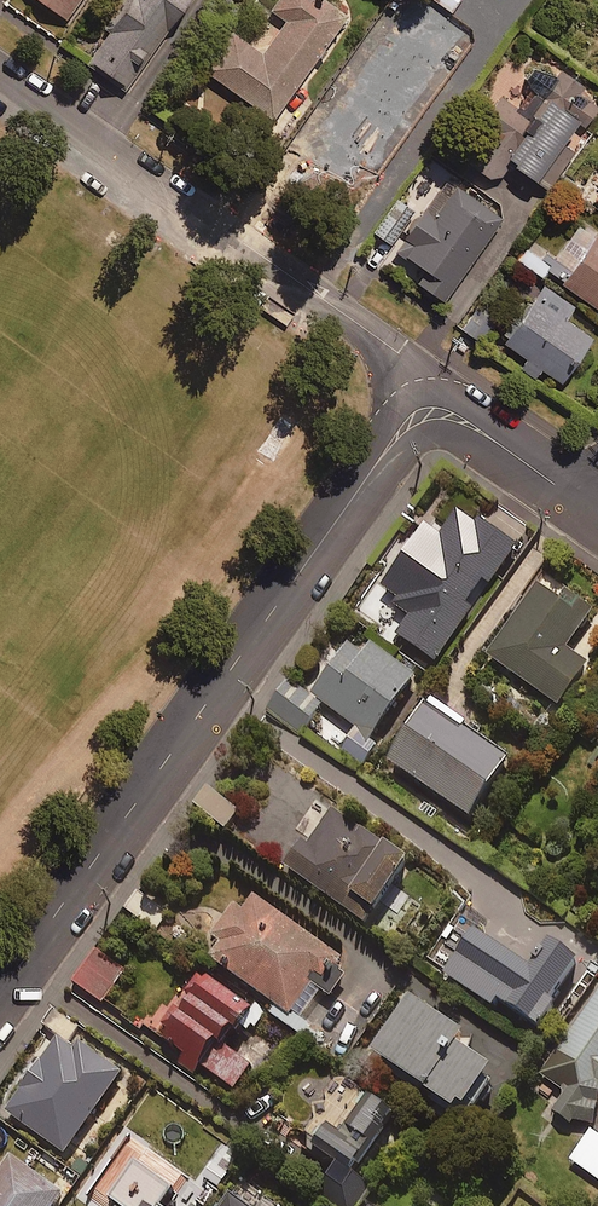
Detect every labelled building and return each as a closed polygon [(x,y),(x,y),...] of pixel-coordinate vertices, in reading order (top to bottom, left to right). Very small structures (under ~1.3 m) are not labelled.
[(67,19),(81,0),(40,0),(67,19)] [(89,62),(131,90),(192,0),(130,0),(89,62)] [(324,0),(281,0),(273,12),(287,22),(264,55),(233,34),(206,72),(275,121),(348,17),(324,0)] [(565,77),(531,122),(501,99),(461,153),(499,182),(513,163),(539,183),(583,125),(586,128),(597,113),(597,102),(565,77)] [(505,221),(449,181),(399,252),(429,273),(421,285),(446,303),(505,221)] [(415,214),(395,199),(371,230),(391,245),(415,214)] [(582,225),(557,260),(548,254),(543,261),(527,250),(519,260),(544,279),(548,274),(597,309),(597,236),(582,225)] [(595,342),(540,302),(508,345),(530,361),(524,369),(537,379),(543,370),(564,385),(595,342)] [(492,313),(479,304),(462,329),(474,338),(492,313)] [(520,551),(463,513),(444,541),(428,531),(384,596),(415,617),(399,639),(438,665),(491,587),(494,589),(520,551)] [(567,605),(543,588),(492,660),(561,710),(590,669),(569,654),(597,615),(572,598),(567,605)] [(374,651),(367,661),(352,650),(316,700),(359,731),(342,753),(358,765),(418,682),(374,651)] [(460,724),(436,707),(394,768),(475,824),(513,769),(456,730),(460,724)] [(242,816),(211,794),(198,811),(229,834),(242,816)] [(412,871),(335,816),(293,875),(371,930),(412,871)] [(216,943),(225,949),(215,965),(293,1020),(315,989),(333,1001),(355,970),(258,902),(248,917),(238,911),(216,943)] [(537,977),(460,921),(429,964),(496,1012),(501,1005),(544,1035),(560,1012),(555,1008),(583,970),(556,951),(537,977)] [(125,975),(96,955),(75,985),(104,1005),(125,975)] [(255,1016),(207,982),(164,1043),(186,1059),(181,1066),(197,1077),(203,1069),(235,1092),(252,1069),(229,1053),(255,1016)] [(544,1082),(568,1097),(554,1118),(571,1130),(574,1124),(597,1129),(597,1123),(597,1000),(544,1082)] [(471,1046),(411,1002),(396,1023),(403,1028),(379,1062),(469,1127),(501,1082),(465,1055),(471,1046)] [(76,1027),(57,1013),(46,1028),(65,1042),(76,1027)] [(123,1080),(67,1040),(11,1119),(67,1159),(123,1080)] [(342,1086),(305,1151),(340,1171),(324,1198),(338,1205),(360,1205),(369,1190),(362,1185),(399,1119),(342,1086)] [(592,1133),(571,1162),(597,1181),(597,1137),(592,1133)] [(15,1164),(0,1186),(0,1205),(62,1205),(66,1200),(15,1164)]
